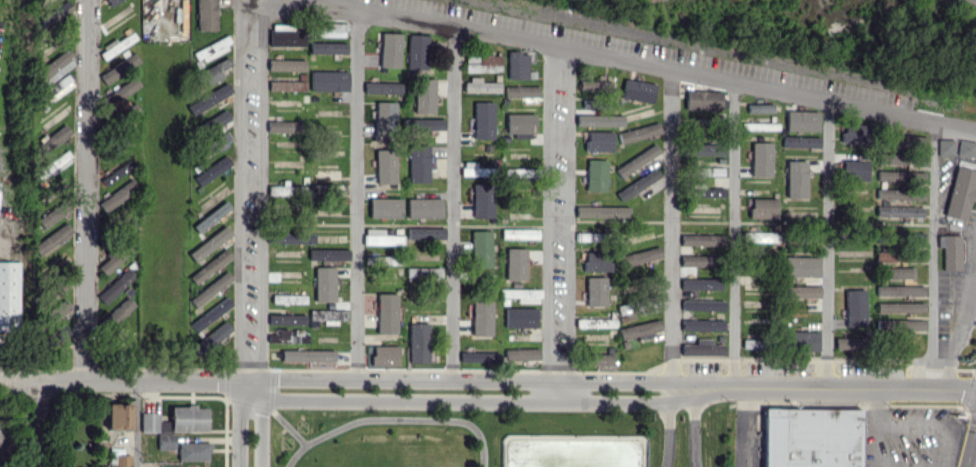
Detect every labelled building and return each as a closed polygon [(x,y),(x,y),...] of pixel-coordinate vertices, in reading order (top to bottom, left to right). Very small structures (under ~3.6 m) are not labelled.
[(197,31),(216,30),(216,0),(196,0),(197,31)] [(39,13),(43,25),(73,15),(69,3),(39,13)] [(346,24),(314,23),(314,36),(345,37),(346,24)] [(137,39),(132,30),(98,51),(103,60),(137,39)] [(269,46),(303,46),(303,30),(269,30),(269,46)] [(400,68),(401,33),(381,32),(380,67),(400,68)] [(407,69),(426,69),(427,35),(408,34),(407,69)] [(192,52),(198,65),(231,49),(226,36),(192,52)] [(347,43),(310,42),(309,53),(346,54),(347,43)] [(68,50),(34,70),(43,85),(77,65),(68,50)] [(140,62),(133,52),(98,75),(105,85),(140,62)] [(508,78),(527,79),(527,52),(508,52),(508,78)] [(465,71),(500,72),(500,55),(465,55),(465,71)] [(220,71),(232,66),(229,58),(200,70),(206,85),(223,78),(220,71)] [(268,70),(305,71),(305,60),(268,59),(268,70)] [(310,90),(347,91),(348,71),(311,71),(310,90)] [(40,93),(48,104),(74,84),(66,73),(40,93)] [(414,112),(434,113),(434,79),(415,78),(414,112)] [(480,78),(463,78),(464,92),(500,92),(500,82),(481,82),(480,78)] [(269,81),(269,91),(305,90),(305,80),(269,81)] [(611,81),(579,80),(579,91),(610,91),(611,81)] [(655,83),(623,80),(621,99),(653,102),(655,83)] [(364,93),(400,94),(400,82),(364,81),(364,93)] [(186,103),(191,113),(233,94),(228,84),(186,103)] [(539,86),(505,86),(505,97),(539,97),(539,86)] [(721,91),(686,90),(685,110),(720,111),(721,91)] [(395,102),(376,101),(375,141),(387,141),(387,130),(394,130),(395,102)] [(473,138),(492,139),(493,102),(474,102),(473,138)] [(772,103),(747,104),(747,112),(772,112),(772,103)] [(230,119),(225,110),(205,121),(211,130),(230,119)] [(818,131),(818,111),(786,111),(786,130),(818,131)] [(506,137),(530,136),(530,123),(535,123),(535,113),(506,113),(506,137)] [(623,115),(576,114),(576,126),(622,127),(623,115)] [(402,119),(403,131),(444,130),(443,118),(402,119)] [(267,132),(301,131),(301,120),(267,121),(267,132)] [(38,144),(45,153),(72,133),(64,123),(38,144)] [(619,142),(660,135),(658,123),(617,131),(619,142)] [(861,145),(863,127),(842,125),(840,142),(861,145)] [(586,150),(613,151),(613,132),(586,131),(586,150)] [(218,151),(232,141),(226,132),(198,151),(202,157),(215,148),(218,151)] [(783,147),(819,148),(819,137),(783,136),(783,147)] [(953,155),(953,139),(938,139),(938,155),(953,155)] [(975,141),(959,139),(956,155),(973,158),(975,141)] [(771,142),(752,142),(751,176),(770,177),(771,142)] [(661,151),(656,143),(614,169),(619,178),(661,151)] [(687,155),(724,156),(724,144),(687,143),(687,155)] [(429,145),(409,145),(409,182),(428,182),(429,145)] [(395,149),(375,149),(376,183),(396,183),(395,149)] [(34,172),(40,180),(73,159),(67,150),(34,172)] [(193,177),(199,186),(231,164),(225,155),(193,177)] [(605,191),(606,160),(587,159),(586,191),(605,191)] [(806,197),(806,160),(786,160),(787,198),(806,197)] [(867,180),(868,161),(842,161),(842,180),(867,180)] [(487,177),(488,168),(476,167),(476,162),(462,162),(462,176),(487,177)] [(975,173),(975,170),(955,166),(944,216),(965,221),(975,173)] [(615,193),(621,202),(659,176),(654,167),(615,193)] [(528,168),(503,168),(503,180),(529,179),(528,168)] [(877,181),(922,183),(922,172),(877,171),(877,181)] [(98,204),(105,213),(137,189),(129,180),(98,204)] [(473,218),(493,217),(492,184),(473,184),(473,218)] [(268,195),(289,196),(289,185),(268,185),(268,195)] [(724,187),(691,187),(691,197),(724,196),(724,187)] [(923,200),(924,190),(876,189),(876,200),(886,200),(886,199),(923,200)] [(401,198),(369,198),(370,217),(401,217),(401,198)] [(441,198),(407,198),(407,218),(441,217),(441,198)] [(750,199),(750,219),(777,218),(776,198),(750,199)] [(192,226),(198,233),(231,208),(226,200),(192,226)] [(38,220),(44,228),(70,209),(64,201),(38,220)] [(629,206),(576,206),(575,218),(628,218),(629,206)] [(876,206),(876,216),(922,217),(922,207),(876,206)] [(38,255),(73,232),(67,222),(32,245),(38,255)] [(224,226),(188,254),(195,263),(231,234),(224,226)] [(444,227),(407,227),(407,239),(444,239),(444,227)] [(384,228),(364,229),(364,245),(403,244),(403,234),(384,234),(384,228)] [(538,239),(538,229),(502,228),(502,238),(538,239)] [(490,230),(471,231),(472,267),(491,267),(490,230)] [(313,243),(313,232),(270,231),(270,242),(313,243)] [(777,231),(743,232),(743,242),(778,242),(777,231)] [(574,240),(602,241),(602,233),(575,232),(574,240)] [(681,246),(718,245),(718,233),(681,234),(681,246)] [(960,234),(937,235),(937,247),(942,247),(943,270),(960,270),(960,234)] [(135,246),(126,237),(97,268),(106,276),(135,246)] [(619,256),(621,267),(661,257),(658,246),(619,256)] [(196,285),(231,256),(225,248),(189,277),(196,285)] [(348,249),(309,248),(309,259),(348,260),(348,249)] [(525,280),(525,248),(506,248),(506,280),(525,280)] [(583,271),(608,271),(608,251),(579,251),(580,261),(583,261),(583,271)] [(897,252),(875,251),(875,261),(897,262),(897,252)] [(680,266),(709,267),(710,255),(681,254),(680,266)] [(394,264),(393,255),(365,257),(366,266),(394,264)] [(784,256),(784,276),(818,277),(818,257),(784,256)] [(0,261),(0,331),(18,332),(19,261),(0,261)] [(315,301),(334,302),(335,267),(315,266),(315,301)] [(136,276),(128,267),(97,296),(105,304),(136,276)] [(440,267),(406,268),(407,278),(441,277),(440,267)] [(913,278),(913,267),(883,267),(883,278),(913,278)] [(193,305),(234,282),(229,273),(188,296),(193,305)] [(586,306),(606,306),(605,276),(586,277),(586,306)] [(742,288),(761,288),(761,276),(742,276),(742,288)] [(720,289),(720,277),(681,278),(681,290),(720,289)] [(876,295),(923,296),(923,286),(876,285),(876,295)] [(820,286),(782,286),(782,297),(820,298),(820,286)] [(539,289),(500,289),(500,297),(517,297),(517,302),(539,303),(539,289)] [(864,289),(845,289),(846,327),(865,326),(864,289)] [(377,333),(397,333),(396,293),(377,293),(377,333)] [(306,304),(306,295),(272,294),(271,303),(306,304)] [(102,319),(110,327),(135,304),(127,296),(102,319)] [(196,332),(232,304),(226,296),(190,324),(196,332)] [(52,322),(72,307),(65,298),(46,313),(52,322)] [(724,310),(724,301),(681,300),(681,309),(724,310)] [(491,335),(492,301),(472,301),(471,335),(491,335)] [(876,303),(876,312),(923,312),(923,302),(876,303)] [(536,327),(536,308),(505,308),(504,327),(536,327)] [(320,325),(337,325),(337,319),(344,319),(344,310),(309,310),(309,327),(320,327),(320,325)] [(268,324),(305,325),(305,315),(269,314),(268,324)] [(575,319),(576,328),(616,327),(616,318),(575,319)] [(681,330),(723,331),(724,320),(681,318),(681,330)] [(923,319),(876,319),(876,331),(923,332),(923,319)] [(232,329),(224,320),(192,348),(200,356),(232,329)] [(620,337),(661,332),(659,321),(618,327),(620,337)] [(409,362),(429,362),(428,322),(409,323),(409,362)] [(818,330),(786,332),(787,350),(819,349),(818,330)] [(835,349),(857,348),(857,337),(835,337),(835,349)] [(682,355),(724,354),(723,344),(712,344),(712,338),(695,339),(695,344),(681,344),(682,355)] [(399,365),(398,345),(372,346),(372,365),(399,365)] [(538,348),(505,349),(505,360),(539,359),(538,348)] [(334,350),(282,349),(282,361),(334,361),(334,350)] [(460,362),(498,363),(499,352),(461,351),(460,362)] [(613,364),(612,353),(586,353),(586,365),(613,364)] [(106,429),(130,430),(131,404),(107,403),(106,429)] [(207,407),(197,407),(197,405),(170,406),(171,432),(207,431),(207,407)] [(860,410),(860,466),(764,466),(764,410),(860,410)] [(158,412),(140,412),(141,432),(159,432),(158,412)] [(175,434),(158,434),(158,449),(175,449),(175,434)] [(568,440),(569,466),(640,466),(640,439),(568,440)] [(178,460),(209,460),(209,441),(178,441),(178,460)] [(130,455),(109,454),(109,466),(130,466),(130,455)]
